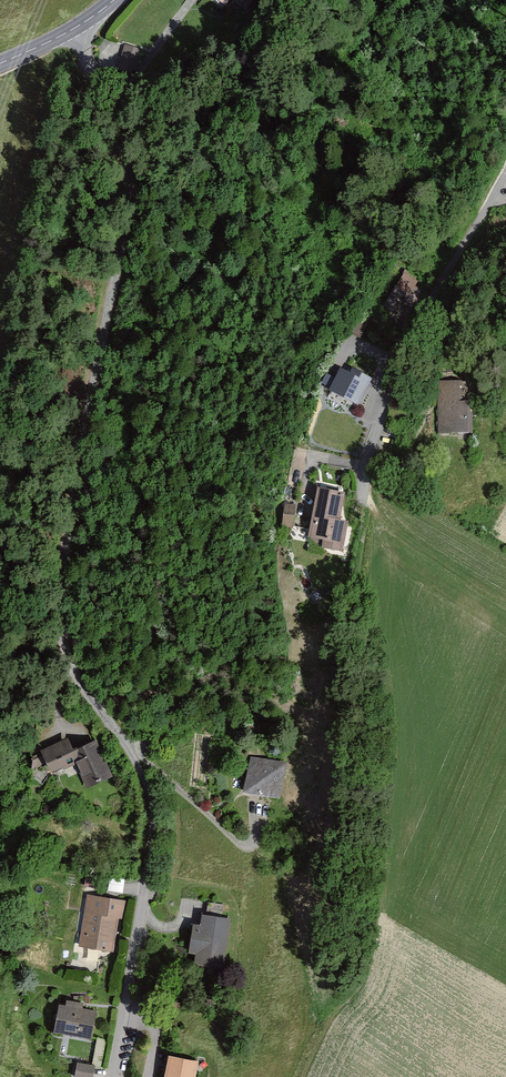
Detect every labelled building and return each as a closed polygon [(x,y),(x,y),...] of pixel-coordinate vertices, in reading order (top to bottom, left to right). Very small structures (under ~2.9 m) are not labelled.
[(416,281),(391,268),(370,309),(395,322),(416,281)] [(351,372),(341,367),(330,390),(358,403),(372,377),(353,368),(351,372)] [(461,380),(438,380),(439,433),(473,432),(472,400),(462,400),(461,380)] [(345,491),(317,486),(308,538),(323,541),(322,547),(343,551),(349,520),(340,519),(345,491)] [(285,503),(282,526),(293,527),(296,505),(285,503)] [(88,728),(38,750),(49,774),(75,763),(86,786),(109,776),(88,728)] [(288,762),(252,759),(245,792),(247,794),(260,796),(277,796),(288,762)] [(125,878),(110,876),(108,890),(123,893),(125,878)] [(100,879),(86,877),(84,886),(99,888),(100,879)] [(120,902),(85,896),(77,948),(112,953),(120,902)] [(232,922),(185,917),(180,969),(227,974),(232,922)] [(66,1005),(59,1004),(53,1033),(91,1040),(96,1011),(83,1009),(83,1004),(67,1000),(66,1005)] [(106,1041),(94,1038),(89,1062),(101,1065),(106,1041)] [(171,1055),(165,1076),(196,1076),(198,1061),(171,1055)] [(75,1076),(93,1076),(95,1065),(78,1062),(75,1076)]
